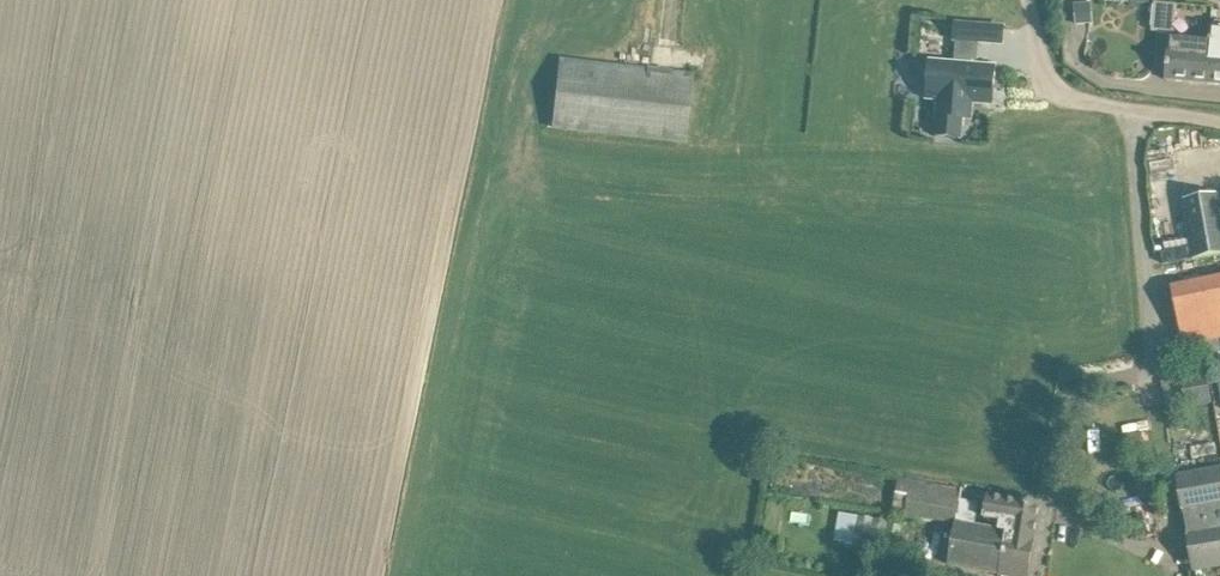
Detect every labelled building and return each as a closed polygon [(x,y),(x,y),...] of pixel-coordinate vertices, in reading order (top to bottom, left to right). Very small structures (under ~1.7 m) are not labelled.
[(1174,33),(1177,4),(1154,2),(1151,31),(1174,33)] [(1216,21),(1214,23),(1213,26),(1211,26),(1209,41),(1211,41),(1210,45),(1212,45),(1208,83),(1219,84),(1219,22),(1216,21)] [(980,43),(982,25),(956,22),(954,41),(980,43)] [(1208,83),(1212,45),(1210,45),(1211,41),(1209,41),(1172,38),(1172,40),(1169,40),(1165,80),(1208,83)] [(684,143),(692,75),(561,60),(553,127),(684,143)] [(996,66),(977,64),(930,60),(927,100),(938,100),(936,117),(972,120),(973,103),(993,105),(996,66)] [(1219,193),(1181,200),(1192,260),(1219,255),(1219,196),(1219,193)] [(1171,286),(1183,345),(1219,337),(1219,276),(1171,286)] [(1212,402),(1207,374),(1181,379),(1186,407),(1212,402)] [(1177,475),(1193,570),(1219,566),(1219,467),(1177,475)] [(955,524),(955,522),(959,501),(961,501),(963,489),(962,489),(930,485),(930,484),(899,479),(894,508),(906,510),(905,515),(955,524)] [(1034,536),(1040,504),(989,496),(985,519),(1001,521),(1000,529),(999,530),(1034,536)] [(974,525),(978,504),(961,501),(959,501),(955,522),(974,525)] [(839,515),(834,544),(853,547),(858,519),(839,515)] [(1034,536),(999,530),(1000,529),(974,525),(955,522),(955,524),(948,565),(1010,575),(1027,575),(1034,536)]
